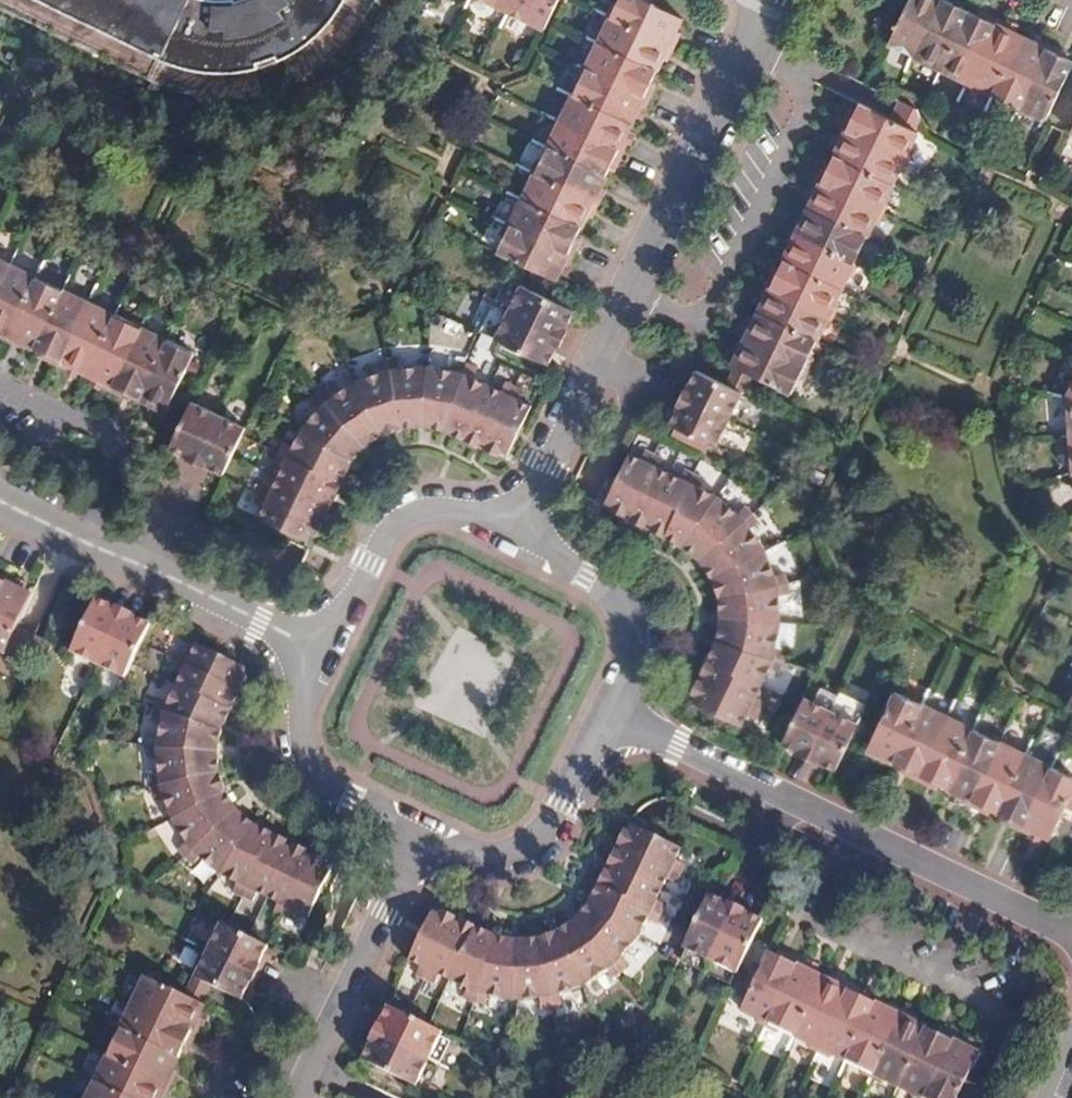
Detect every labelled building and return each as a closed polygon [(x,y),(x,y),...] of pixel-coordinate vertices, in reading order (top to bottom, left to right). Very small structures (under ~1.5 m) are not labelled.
[(173,88),(188,94),(205,98),(222,100),(243,100),(258,98),(274,94),(287,89),(302,82),(316,73),(335,59),(353,41),(365,26),(374,10),(379,0),(0,0),(0,5),(173,88)] [(505,14),(512,0),(476,0),(505,14)] [(505,14),(542,32),(557,0),(512,0),(505,14)] [(654,35),(672,44),(676,38),(681,25),(674,21),(679,12),(669,7),(655,0),(612,0),(602,1),(599,8),(635,25),(654,35)] [(882,45),(909,58),(933,7),(936,0),(904,0),(882,45)] [(933,7),(909,58),(934,70),(962,9),(952,4),(954,0),(936,0),(933,7)] [(621,51),(640,61),(652,67),(655,61),(662,64),(669,51),(672,44),(654,35),(635,25),(599,8),(597,14),(602,23),(595,38),(621,51)] [(992,17),(980,11),(977,17),(962,9),(934,70),(950,78),(952,86),(958,89),(992,17)] [(1004,22),(992,17),(958,89),(965,92),(974,89),(987,95),(1016,36),(1001,28),(1004,22)] [(1029,42),(1016,36),(987,95),(1001,102),(1003,111),(1010,114),(1045,41),(1032,35),(1029,42)] [(652,67),(640,61),(621,51),(595,38),(588,52),(577,54),(573,61),(607,77),(626,87),(647,97),(654,83),(656,79),(649,74),(652,67)] [(1057,47),(1045,41),(1010,114),(1017,117),(1026,114),(1045,123),(1047,119),(1043,117),(1060,81),(1070,62),(1054,54),(1057,47)] [(593,103),(612,113),(627,120),(631,112),(639,115),(641,111),(647,97),(626,87),(607,77),(573,61),(571,66),(576,77),(569,92),(593,103)] [(580,129),(598,138),(621,149),(628,134),(630,129),(623,126),(627,120),(612,113),(593,103),(569,92),(562,106),(552,108),(548,114),(580,129)] [(838,111),(832,125),(903,159),(906,153),(901,142),(906,130),(849,103),(845,111),(840,108),(838,111)] [(621,149),(598,138),(580,129),(548,114),(547,118),(550,130),(544,144),(566,155),(585,164),(601,172),(606,163),(612,167),(614,163),(621,149)] [(823,144),(830,147),(827,153),(883,181),(889,168),(900,165),(903,159),(832,125),(826,138),(823,144)] [(552,181),(571,190),(596,202),(598,198),(600,193),(606,181),(599,176),(601,172),(585,164),(566,155),(544,144),(538,157),(526,159),(523,166),(552,181)] [(814,162),(808,177),(878,211),(881,205),(876,196),(883,181),(827,153),(823,162),(816,159),(814,162)] [(521,170),(527,179),(519,196),(539,205),(558,214),(577,223),(581,214),(588,218),(592,210),(596,202),(571,190),(552,181),(523,166),(521,170)] [(801,192),(799,196),(805,200),(802,206),(859,234),(865,221),(875,218),(878,211),(808,177),(801,192)] [(525,232),(544,241),(571,254),(578,238),(581,233),(574,229),(577,223),(558,214),(539,205),(519,196),(513,210),(501,212),(498,219),(525,232)] [(790,215),(783,230),(854,264),(856,257),(852,248),(859,234),(802,206),(798,214),(792,211),(790,215)] [(495,223),(501,232),(493,249),(551,277),(556,268),(563,271),(568,259),(571,254),(544,241),(525,232),(498,219),(495,223)] [(774,251),(780,254),(777,259),(834,286),(840,273),(851,270),(854,264),(783,230),(776,247),(774,251)] [(11,264),(0,259),(0,286),(11,264)] [(766,266),(759,282),(829,316),(832,309),(828,299),(834,286),(777,259),(774,267),(767,264),(766,266)] [(11,264),(0,286),(0,337),(6,339),(40,269),(34,265),(25,270),(11,264)] [(47,272),(40,269),(6,339),(24,349),(28,343),(35,346),(62,289),(48,282),(47,272)] [(749,303),(755,306),(753,310),(809,337),(815,326),(825,323),(829,316),(759,282),(752,298),(749,303)] [(520,284),(507,310),(494,337),(508,344),(529,354),(548,364),(551,357),(561,337),(570,319),(574,311),(520,284)] [(75,295),(62,289),(35,346),(41,349),(39,355),(57,364),(91,293),(84,289),(75,295)] [(98,296),(91,293),(57,364),(76,373),(79,367),(86,370),(114,313),(100,306),(98,296)] [(749,319),(742,316),(740,320),(734,333),(805,367),(808,360),(804,349),(809,337),(753,310),(749,319)] [(128,320),(114,313),(86,370),(94,374),(91,380),(110,390),(145,318),(137,314),(128,320)] [(152,322),(145,318),(110,390),(130,399),(133,393),(138,396),(166,338),(153,332),(152,322)] [(725,352),(732,356),(728,363),(748,373),(784,391),(789,379),(801,375),(805,367),(734,333),(728,347),(725,352)] [(194,352),(166,338),(138,396),(146,399),(143,406),(163,416),(194,352)] [(691,375),(680,398),(670,419),(667,424),(685,434),(705,443),(714,448),(727,422),(740,393),(719,383),(728,363),(710,354),(701,374),(693,370),(691,375)] [(316,389),(314,391),(308,400),(316,406),(300,429),(293,444),(284,440),(279,450),(274,459),(283,464),(278,473),(274,483),(265,478),(260,488),(255,498),(264,503),(258,514),(284,526),(307,538),(310,531),(316,533),(323,519),(331,501),(350,462),(363,445),(370,441),(388,430),(423,424),(430,425),(452,430),(468,438),(483,446),(499,454),(503,448),(507,450),(518,429),(531,403),(518,396),(524,385),(516,381),(505,376),(499,387),(490,382),(475,375),(481,364),(468,358),(455,356),(452,367),(429,363),(401,365),(399,356),(389,356),(386,357),(374,359),(376,369),(355,376),(333,389),(327,381),(316,389)] [(1064,385),(1059,395),(1060,395),(1071,397),(1071,382),(1071,384),(1064,385)] [(1067,410),(1069,433),(1071,433),(1071,397),(1060,395),(1061,405),(1067,410)] [(219,414),(192,401),(170,448),(196,460),(224,473),(225,471),(234,451),(244,432),(246,426),(219,414)] [(705,565),(712,580),(715,588),(718,598),(720,614),(719,623),(716,641),(714,646),(708,659),(698,678),(691,693),(696,697),(693,703),(716,713),(739,725),(746,713),(758,719),(763,710),(767,700),(756,694),(761,683),(768,669),(779,673),(785,663),(786,649),(776,647),(779,623),(778,594),(789,592),(788,581),(784,568),(774,570),(768,550),(754,528),(761,521),(756,512),(754,508),(744,503),(738,509),(717,495),(715,494),(701,487),(705,477),(697,473),(684,467),(680,476),(673,472),(662,467),(666,458),(659,454),(647,448),(642,458),(631,452),(619,476),(607,501),(615,505),(612,511),(631,520),(643,526),(653,530),(678,544),(682,547),(705,565)] [(1,656),(18,664),(30,640),(13,631),(29,598),(23,595),(26,588),(5,578),(0,576),(0,655),(1,656)] [(121,609),(94,597),(69,650),(95,662),(122,675),(129,661),(138,641),(147,622),(121,609)] [(150,798),(160,796),(166,817),(179,837),(171,843),(179,855),(190,863),(198,855),(216,869),(218,870),(234,878),(230,888),(239,893),(250,898),(255,889),(264,893),(273,897),(269,907),(278,912),(288,917),(293,907),(306,914),(318,887),(329,864),(321,860),(323,855),(312,850),(293,840),(263,825),(252,820),(241,812),(233,805),(224,790),(219,776),(213,756),(217,732),(218,724),(226,709),(233,694),(244,672),(238,670),(241,664),(219,653),(194,642),(188,652),(178,647),(173,658),(169,666),(179,672),(173,683),(167,696),(156,691),(149,704),(147,716),(157,719),(153,743),(156,771),(146,773),(147,786),(150,798)] [(924,704),(896,692),(865,755),(888,765),(891,758),(896,761),(924,704)] [(803,704),(793,725),(783,744),(795,750),(823,764),(835,770),(858,722),(832,709),(807,696),(803,704)] [(941,712),(924,704),(896,761),(906,765),(904,772),(920,780),(954,709),(948,706),(941,712)] [(961,713),(954,709),(920,780),(942,790),(945,783),(950,786),(977,728),(962,721),(961,713)] [(992,735),(977,728),(950,786),(958,790),(955,796),(972,804),(1005,734),(1000,731),(992,735)] [(1014,737),(1005,734),(972,804),(993,814),(997,808),(1001,811),(1027,753),(1015,747),(1014,737)] [(1053,765),(1027,753),(1001,811),(1009,815),(1007,821),(1023,828),(1053,765)] [(1053,765),(1023,828),(1045,839),(1048,834),(1055,837),(1070,804),(1071,800),(1071,774),(1053,765)] [(1070,804),(1055,837),(1053,842),(1059,845),(1071,851),(1071,804),(1070,804)] [(437,915),(431,913),(424,929),(408,959),(420,964),(415,976),(426,981),(434,985),(440,974),(450,979),(465,987),(460,998),(471,1003),(483,1005),(487,995),(510,999),(539,997),(540,1007),(553,1006),(566,1002),(564,992),(583,985),(605,971),(610,978),(621,971),(629,959),(624,954),(638,932),(645,917),(654,921),(659,910),(665,900),(656,895),(660,887),(665,877),(674,881),(679,872),(684,862),(674,857),(680,847),(663,839),(638,827),(630,823),(627,830),(621,827),(613,846),(603,867),(590,894),(577,913),(569,919),(554,930),(537,935),(521,938),(501,936),(483,929),(457,916),(440,908),(437,915)] [(700,912),(691,931),(683,949),(707,960),(736,974),(761,921),(754,917),(733,907),(717,900),(708,896),(700,912)] [(216,918),(203,945),(189,973),(187,972),(177,992),(196,1001),(200,992),(206,981),(236,996),(243,983),(258,952),(263,941),(245,932),(225,922),(216,918)] [(777,950),(769,946),(741,1004),(753,1010),(758,1021),(765,1024),(799,953),(779,944),(777,950)] [(819,963),(799,953),(765,1024),(770,1027),(779,1022),(794,1030),(822,971),(816,969),(819,963)] [(829,975),(822,971),(794,1030),(808,1036),(813,1046),(818,1049),(852,978),(832,969),(829,975)] [(99,1049),(96,1055),(99,1065),(92,1078),(85,1093),(76,1095),(75,1097),(156,1097),(158,1093),(164,1096),(170,1083),(176,1071),(170,1068),(176,1057),(183,1042),(188,1045),(194,1034),(199,1022),(193,1019),(201,1003),(196,1001),(177,992),(142,974),(135,989),(126,991),(122,999),(120,1004),(123,1014),(117,1028),(111,1040),(102,1042),(99,1049)] [(871,987),(852,978),(818,1049),(822,1051),(831,1047),(847,1054),(875,996),(868,993),(871,987)] [(880,999),(875,996),(847,1054),(862,1061),(866,1071),(870,1073),(904,1003),(884,993),(880,999)] [(923,1012),(904,1003),(870,1073),(875,1076),(884,1072),(899,1079),(926,1021),(921,1018),(923,1012)] [(383,1012),(375,1030),(367,1046),(362,1057),(414,1084),(427,1056),(440,1029),(424,1021),(404,1012),(387,1004),(383,1012)] [(934,1025),(926,1021),(899,1079),(915,1087),(918,1096),(921,1097),(954,1027),(937,1018),(934,1025)] [(954,1027),(921,1097),(922,1097),(933,1097),(936,1096),(940,1097),(954,1097),(963,1079),(979,1047),(977,1046),(973,1044),(976,1037),(954,1027)] [(963,1079),(954,1097),(977,1097),(982,1088),(977,1085),(963,1079)]
